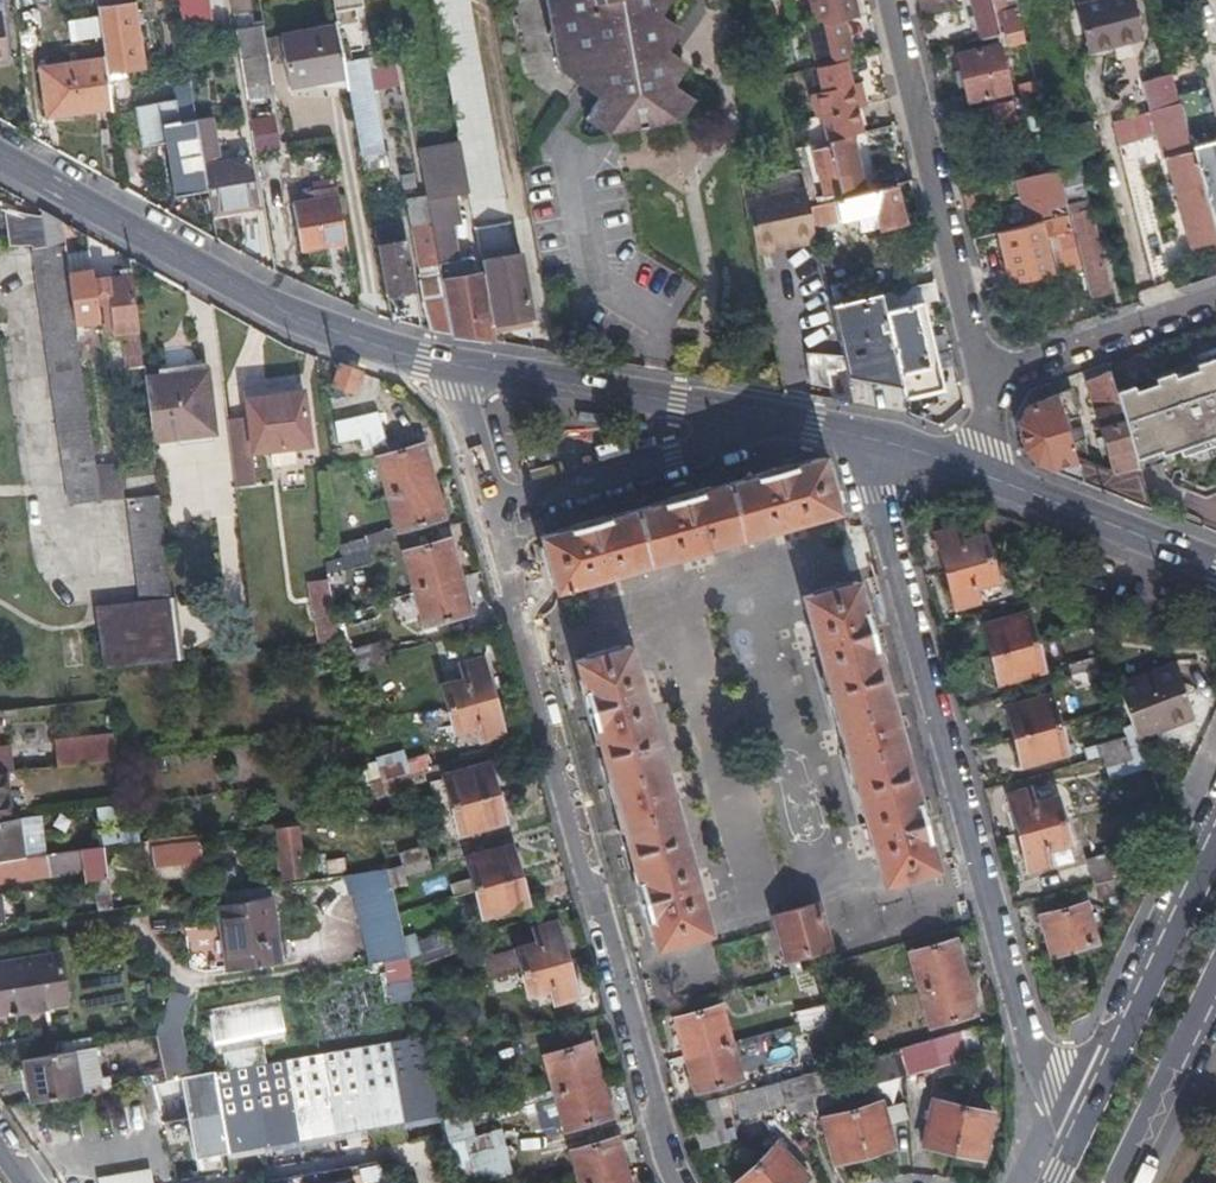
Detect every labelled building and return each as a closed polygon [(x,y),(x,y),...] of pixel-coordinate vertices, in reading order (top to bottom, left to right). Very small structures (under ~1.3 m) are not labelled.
[(95,10),(98,29),(121,25),(118,0),(94,0),(95,10)] [(213,7),(208,8),(206,0),(187,0),(191,30),(222,25),(218,6),(213,7)] [(467,195),(467,198),(500,192),(467,0),(433,0),(467,195)] [(640,126),(676,120),(681,113),(669,104),(677,91),(669,85),(674,78),(660,70),(670,55),(664,50),(669,41),(656,33),(664,20),(657,15),(662,7),(655,2),(656,0),(545,0),(551,32),(548,36),(552,39),(557,71),(568,77),(573,69),(597,85),(592,94),(599,98),(584,118),(604,133),(640,126)] [(854,0),(811,0),(817,26),(814,27),(823,66),(845,61),(855,58),(847,20),(858,17),(854,0)] [(978,39),(1023,29),(1016,0),(969,0),(978,39)] [(1133,17),(1129,0),(1110,0),(1076,8),(1087,51),(1138,39),(1133,17)] [(677,29),(664,20),(656,33),(669,41),(677,29)] [(338,25),(310,30),(282,35),(290,84),(346,73),(338,25)] [(273,84),(269,56),(265,27),(234,32),(243,89),(273,84)] [(974,100),(996,95),(1017,90),(1019,97),(1039,92),(1035,78),(1015,82),(1005,43),(963,52),(972,93),(939,100),(942,115),(948,114),(976,107),(974,100)] [(683,64),(670,55),(660,70),(674,78),(683,64)] [(103,60),(70,64),(38,68),(44,115),(109,106),(103,60)] [(821,66),(826,90),(815,92),(819,114),(825,140),(849,135),(861,132),(857,111),(851,84),(845,61),(823,66),(821,66)] [(392,112),(412,109),(409,89),(404,90),(398,65),(385,67),(392,112)] [(573,69),(568,77),(592,94),(597,85),(573,69)] [(865,110),(859,82),(851,84),(857,111),(865,110)] [(689,100),(677,91),(669,104),(681,113),(689,100)] [(360,155),(372,153),(383,151),(374,96),(351,100),(360,155)] [(209,192),(198,126),(197,120),(182,123),(177,100),(136,106),(142,148),(170,144),(179,196),(209,192)] [(1215,240),(1213,234),(1187,140),(1177,102),(1148,110),(1155,135),(1164,132),(1170,155),(1167,156),(1191,246),(1215,240)] [(988,104),(976,107),(948,114),(953,133),(993,123),(988,104)] [(248,118),(256,152),(281,147),(272,113),(248,118)] [(807,117),(813,143),(825,140),(819,114),(807,117)] [(1098,147),(1095,134),(1092,121),(1049,133),(1055,158),(1098,147)] [(210,124),(198,126),(209,192),(212,210),(258,202),(248,150),(220,154),(219,144),(214,145),(210,124)] [(1213,234),(1215,233),(1215,132),(1187,140),(1213,234)] [(861,188),(849,135),(825,140),(826,146),(811,150),(822,197),(861,188)] [(807,207),(816,206),(802,145),(793,147),(803,191),(807,207)] [(1024,197),(1014,199),(1004,201),(1008,220),(1050,211),(1047,196),(1063,190),(1057,168),(1018,177),(1024,197)] [(1093,292),(1099,291),(1105,289),(1079,182),(1066,185),(1093,292)] [(303,193),(304,197),(305,201),(294,203),(303,250),(348,242),(337,186),(303,193)] [(902,222),(893,187),(816,206),(807,207),(811,224),(855,214),(859,232),(902,222)] [(807,207),(803,191),(742,206),(752,251),(814,237),(811,224),(807,207)] [(460,225),(454,194),(427,199),(431,221),(433,230),(453,226),(460,225)] [(63,247),(62,233),(60,219),(39,208),(45,246),(63,247)] [(1002,245),(998,246),(993,247),(998,268),(1007,266),(1008,275),(1048,266),(1041,237),(1055,233),(1063,269),(1082,265),(1069,213),(1033,222),(1035,227),(1000,234),(1002,245)] [(416,258),(437,255),(433,230),(431,221),(410,225),(416,258)] [(441,278),(445,297),(451,333),(493,340),(491,331),(480,271),(462,275),(456,243),(453,226),(433,230),(437,255),(441,278)] [(406,241),(395,243),(384,245),(382,236),(375,237),(385,297),(415,292),(406,241)] [(814,237),(752,251),(754,257),(815,243),(814,237)] [(475,240),(456,243),(462,275),(480,271),(475,240)] [(77,334),(68,273),(64,253),(63,247),(32,252),(73,506),(103,502),(101,486),(77,334)] [(88,250),(64,253),(68,273),(77,334),(84,334),(81,321),(98,318),(96,301),(92,276),(88,250)] [(496,268),(480,271),(491,331),(516,326),(515,319),(529,317),(518,254),(494,259),(496,268)] [(121,272),(92,276),(96,301),(104,300),(107,328),(115,327),(116,335),(125,333),(130,370),(142,368),(130,265),(120,266),(121,272)] [(421,281),(424,300),(445,297),(441,278),(421,281)] [(883,317),(920,308),(939,303),(934,283),(878,295),(883,317)] [(845,376),(900,393),(883,317),(878,295),(829,306),(843,368),(845,376)] [(424,300),(421,302),(426,329),(451,333),(445,297),(424,300)] [(883,317),(900,393),(902,399),(941,390),(920,308),(883,317)] [(575,346),(574,353),(581,355),(582,347),(575,346)] [(1134,463),(1174,450),(1177,457),(1215,444),(1215,435),(1215,356),(1115,391),(1134,463)] [(337,363),(333,375),(329,387),(348,394),(356,370),(337,363)] [(850,402),(845,376),(843,368),(821,373),(827,397),(850,402)] [(151,437),(181,433),(212,428),(204,370),(143,377),(151,437)] [(1134,463),(1115,391),(1109,372),(1086,378),(1108,460),(1085,454),(1078,429),(1068,431),(1065,419),(1074,416),(1065,385),(1033,393),(1016,419),(1023,448),(1035,463),(1145,505),(1134,463)] [(273,446),(274,453),(275,461),(295,458),(293,443),(310,441),(304,388),(246,396),(250,421),(226,424),(234,483),(258,480),(254,448),(273,446)] [(360,434),(370,430),(381,426),(373,404),(352,413),(360,434)] [(388,493),(433,481),(422,443),(377,454),(388,493)] [(817,458),(538,536),(554,589),(834,510),(820,458),(817,458)] [(443,516),(433,481),(388,493),(397,528),(443,516)] [(127,501),(124,486),(101,486),(103,502),(127,501)] [(142,601),(171,597),(158,497),(127,502),(142,601)] [(943,567),(987,555),(981,536),(960,541),(954,524),(933,530),(943,567)] [(340,555),(361,550),(358,538),(337,544),(340,555)] [(414,587),(458,574),(449,539),(404,551),(414,587)] [(364,562),(361,550),(340,555),(343,566),(364,562)] [(992,574),(987,555),(943,567),(953,604),(975,598),(970,580),(992,574)] [(307,576),(316,639),(337,636),(328,574),(307,576)] [(468,612),(458,574),(414,587),(424,624),(468,612)] [(881,883),(907,876),(933,869),(854,585),(803,598),(881,883)] [(1027,600),(1029,605),(1031,610),(1059,602),(1057,592),(1027,600)] [(179,658),(171,597),(142,601),(96,606),(105,669),(179,658)] [(987,652),(1031,640),(1023,612),(979,624),(987,652)] [(1040,668),(1031,640),(987,652),(995,680),(1040,668)] [(655,944),(681,938),(708,931),(628,646),(575,659),(655,944)] [(356,661),(357,668),(378,662),(376,656),(356,661)] [(1094,667),(1091,658),(1067,665),(1069,674),(1094,667)] [(443,689),(448,708),(492,695),(483,660),(460,666),(464,683),(443,689)] [(378,662),(357,668),(359,675),(380,670),(378,662)] [(1114,683),(1125,709),(1136,736),(1191,714),(1170,662),(1114,683)] [(1094,667),(1069,674),(1072,683),(1096,676),(1094,667)] [(492,695),(448,708),(453,729),(477,723),(480,739),(503,732),(492,695)] [(1011,736),(1055,724),(1047,695),(1003,707),(1011,736)] [(2,772),(116,758),(113,733),(54,739),(52,719),(10,724),(12,746),(0,747),(0,772),(2,772)] [(1063,751),(1055,724),(1011,736),(1018,763),(1063,751)] [(1099,752),(1123,745),(1121,738),(1097,744),(1099,752)] [(526,753),(522,739),(500,745),(505,760),(526,753)] [(1127,756),(1124,747),(1123,745),(1099,752),(1102,763),(1127,756)] [(382,779),(404,773),(401,762),(380,769),(382,779)] [(449,804),(496,791),(488,765),(442,778),(449,804)] [(407,784),(404,773),(382,779),(386,790),(407,784)] [(504,821),(496,791),(449,804),(457,833),(504,821)] [(1017,834),(1062,821),(1056,802),(1034,808),(1030,792),(1007,798),(1017,834)] [(45,850),(39,809),(19,811),(25,853),(45,850)] [(7,813),(0,814),(0,856),(25,853),(19,811),(7,813)] [(1067,842),(1062,821),(1017,834),(1028,872),(1051,866),(1046,849),(1067,842)] [(280,841),(275,842),(270,842),(273,861),(282,859),(284,875),(302,872),(295,824),(278,827),(280,841)] [(1072,860),(1067,842),(1046,849),(1051,866),(1072,860)] [(104,877),(100,845),(77,848),(81,880),(104,877)] [(25,853),(0,856),(0,877),(48,871),(50,885),(76,882),(71,846),(45,850),(25,853)] [(472,887),(518,874),(511,847),(464,859),(472,887)] [(399,854),(401,863),(424,857),(421,848),(399,854)] [(1125,870),(1121,859),(1118,848),(1084,857),(1090,880),(1125,870)] [(213,863),(212,857),(211,850),(183,853),(185,867),(213,863)] [(424,857),(401,863),(405,876),(427,870),(424,857)] [(386,868),(350,873),(370,962),(405,955),(386,868)] [(527,906),(518,874),(472,887),(480,918),(527,906)] [(825,951),(847,945),(869,939),(857,894),(814,906),(821,934),(825,951)] [(228,966),(254,962),(280,959),(271,899),(218,906),(228,966)] [(1095,941),(1090,923),(1085,904),(1039,917),(1049,954),(1095,941)] [(515,954),(520,971),(565,958),(556,923),(533,930),(538,947),(515,954)] [(415,935),(418,947),(441,940),(438,930),(415,935)] [(441,940),(418,947),(422,960),(445,953),(441,940)] [(917,992),(963,979),(954,941),(907,954),(917,992)] [(60,977),(57,953),(0,962),(0,1011),(64,1002),(60,977)] [(565,958),(520,971),(526,994),(549,988),(553,1003),(576,997),(565,958)] [(973,1017),(963,979),(917,992),(927,1030),(973,1017)] [(823,1004),(826,1017),(849,1010),(846,998),(823,1004)] [(805,1022),(826,1017),(823,1004),(802,1011),(805,1022)] [(686,1054),(731,1042),(721,1006),(676,1018),(686,1054)] [(849,1010),(826,1017),(830,1029),(852,1022),(849,1010)] [(826,1017),(805,1022),(808,1036),(830,1029),(826,1017)] [(955,1034),(959,1046),(963,1058),(974,1055),(967,1031),(955,1034)] [(208,1120),(396,1083),(387,1036),(181,1074),(194,1149),(212,1146),(208,1120)] [(896,1050),(903,1074),(930,1066),(929,1063),(937,1060),(932,1040),(896,1050)] [(740,1080),(731,1042),(686,1054),(695,1092),(740,1080)] [(554,1091),(600,1079),(589,1043),(543,1055),(554,1091)] [(31,1103),(54,1098),(77,1094),(69,1049),(22,1057),(31,1103)] [(875,1082),(903,1074),(896,1050),(868,1057),(875,1082)] [(610,1116),(600,1079),(554,1091),(564,1127),(610,1116)] [(779,1082),(786,1108),(797,1105),(790,1079),(779,1082)] [(775,1110),(786,1108),(779,1082),(719,1098),(726,1122),(774,1109),(775,1110)] [(208,1120),(212,1146),(214,1154),(402,1118),(396,1083),(208,1120)] [(155,1086),(160,1114),(174,1112),(170,1084),(155,1086)] [(951,1149),(957,1101),(928,1097),(922,1144),(951,1149)] [(698,1104),(701,1117),(704,1131),(717,1127),(709,1101),(698,1104)] [(988,1106),(957,1101),(951,1149),(982,1153),(988,1106)] [(882,1104),(853,1111),(864,1154),(892,1147),(882,1104)] [(864,1154),(853,1111),(826,1118),(838,1161),(864,1154)] [(626,1174),(616,1137),(569,1149),(579,1182),(593,1182),(626,1174)] [(753,1164),(771,1182),(800,1182),(806,1178),(773,1145),(753,1164)] [(214,1154),(212,1146),(194,1149),(195,1158),(214,1154)] [(469,1154),(471,1164),(496,1157),(494,1147),(469,1154)] [(496,1157),(471,1164),(475,1177),(500,1170),(496,1157)] [(753,1164),(733,1182),(771,1182),(753,1164)] [(97,1182),(154,1182),(151,1167),(96,1177),(97,1182)] [(626,1174),(593,1182),(629,1182),(626,1174)]
